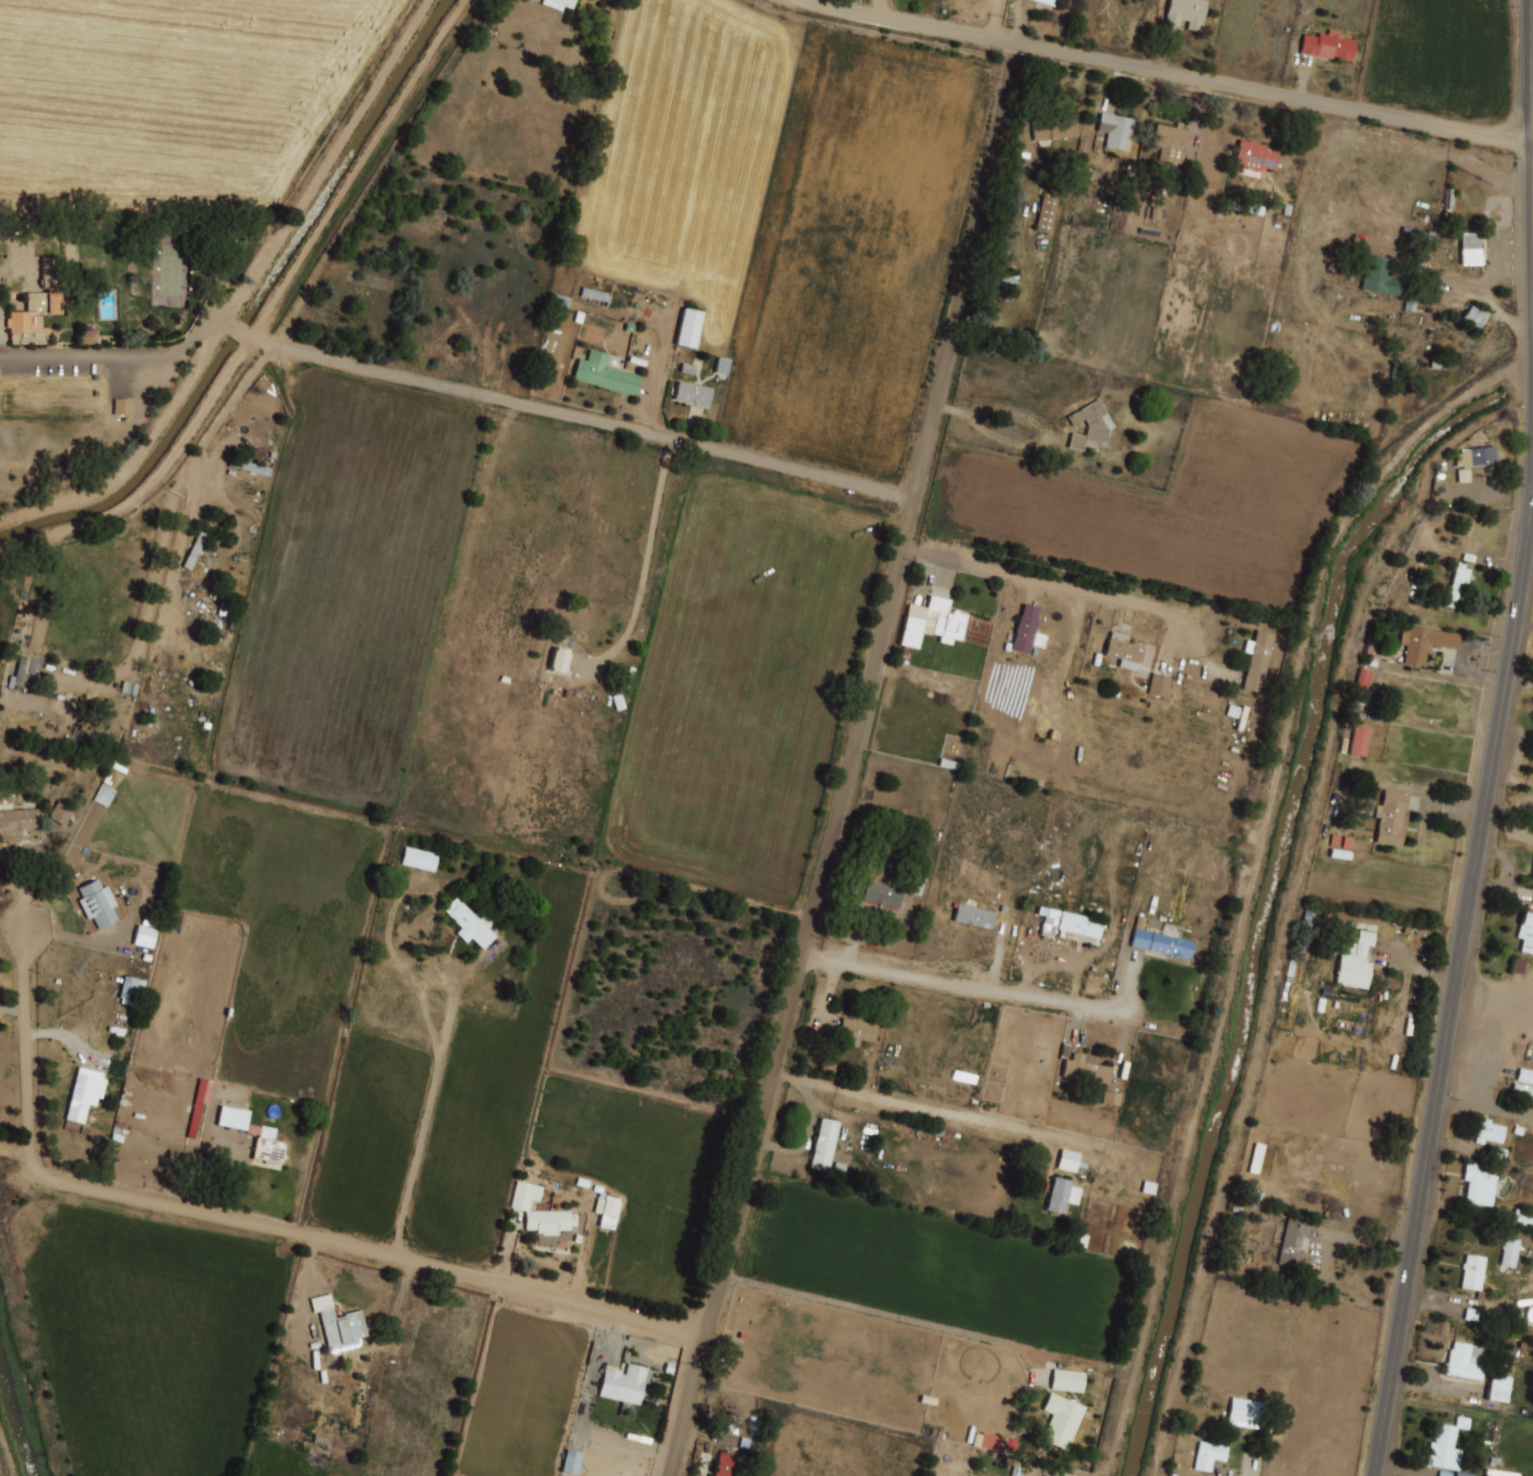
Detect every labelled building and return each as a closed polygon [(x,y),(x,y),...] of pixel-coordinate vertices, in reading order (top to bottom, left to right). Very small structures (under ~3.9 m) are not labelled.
[(541,4),(543,0),(575,0),(571,10),(563,6),(561,12),(541,4)] [(1165,26),(1170,0),(1196,0),(1207,2),(1201,33),(1187,30),(1188,22),(1181,21),(1180,29),(1165,26)] [(1329,31),(1341,33),(1341,38),(1356,41),(1352,62),(1334,58),(1331,60),(1301,55),(1304,36),(1318,39),(1319,34),(1328,36),(1329,31)] [(1100,113),(1136,119),(1129,154),(1104,149),(1107,134),(1096,132),(1100,113)] [(1033,123),(1054,121),(1054,118),(1073,115),(1076,137),(1035,141),(1033,123)] [(1177,123),(1184,125),(1183,130),(1190,131),(1183,164),(1160,159),(1163,148),(1152,146),(1156,126),(1175,130),(1177,123)] [(1238,141),(1266,146),(1265,151),(1279,153),(1276,171),(1260,168),(1258,179),(1232,175),(1238,141)] [(1057,198),(1043,194),(1034,230),(1048,234),(1057,198)] [(1459,235),(1485,234),(1486,264),(1461,265),(1459,235)] [(1362,253),(1398,259),(1396,271),(1391,271),(1390,278),(1404,280),(1402,296),(1361,289),(1365,265),(1360,264),(1362,253)] [(45,256),(63,256),(63,287),(47,288),(47,285),(43,284),(43,280),(45,277),(45,256)] [(1014,287),(1016,275),(1002,273),(1000,284),(1014,287)] [(579,297),(607,303),(610,293),(582,286),(579,297)] [(31,295),(53,295),(53,292),(64,292),(64,300),(68,300),(68,304),(64,304),(64,313),(37,313),(37,316),(44,315),(45,326),(53,326),(53,343),(12,344),(12,328),(8,328),(8,318),(13,318),(13,312),(31,312),(31,295)] [(550,305),(565,309),(568,298),(553,294),(550,305)] [(1471,305),(1480,312),(1482,308),(1490,313),(1476,333),(1460,321),(1471,305)] [(702,311),(682,306),(674,344),(694,348),(702,311)] [(82,331),(100,329),(101,344),(83,345),(82,331)] [(590,351),(609,356),(605,368),(640,378),(635,397),(573,379),(579,359),(587,361),(590,351)] [(677,383),(711,390),(708,408),(674,401),(677,383)] [(118,398),(117,415),(134,416),(135,399),(118,398)] [(1097,398),(1115,427),(1108,431),(1104,445),(1097,443),(1096,449),(1085,446),(1084,452),(1067,447),(1072,431),(1085,435),(1088,425),(1085,420),(1072,427),(1066,417),(1097,398)] [(1461,450),(1496,446),(1497,463),(1472,466),(1472,469),(1463,470),(1463,465),(1457,466),(1456,454),(1461,454),(1461,450)] [(234,457),(274,468),(272,477),(232,466),(234,457)] [(1457,562),(1466,564),(1465,569),(1471,571),(1468,584),(1461,582),(1456,607),(1442,604),(1444,597),(1446,597),(1447,593),(1450,593),(1457,562)] [(927,594),(950,600),(948,610),(952,611),(954,609),(959,611),(959,613),(967,615),(960,641),(953,639),(952,646),(937,642),(939,637),(933,635),(933,637),(922,635),(918,651),(897,646),(907,601),(925,606),(927,594)] [(1023,602),(1039,607),(1036,620),(1039,621),(1036,633),(1049,636),(1044,651),(1032,647),(1030,655),(1010,650),(1013,641),(1008,640),(1009,633),(1014,635),(1023,602)] [(1402,624),(1461,634),(1459,649),(1432,645),(1430,651),(1426,650),(1424,666),(1403,663),(1405,646),(1399,645),(1402,624)] [(1256,631),(1275,636),(1259,696),(1241,691),(1256,631)] [(1110,633),(1128,637),(1127,643),(1143,647),(1137,672),(1118,666),(1120,659),(1104,655),(1110,633)] [(554,648),(568,651),(562,674),(549,670),(550,665),(548,665),(552,651),(553,651),(554,648)] [(22,658),(39,662),(36,674),(29,673),(27,684),(17,682),(15,689),(10,688),(13,675),(19,677),(22,658)] [(1355,690),(1368,691),(1370,669),(1357,668),(1355,690)] [(1147,693),(1165,698),(1170,677),(1152,672),(1147,693)] [(1363,756),(1368,728),(1353,726),(1348,753),(1363,756)] [(938,764),(956,769),(957,763),(940,758),(938,764)] [(1383,789),(1411,794),(1408,812),(1405,811),(1402,829),(1406,830),(1403,848),(1374,844),(1377,819),(1373,818),(1375,804),(1380,805),(1383,789)] [(49,818),(63,825),(72,808),(57,800),(49,818)] [(44,829),(0,831),(0,810),(0,805),(15,804),(15,811),(43,810),(44,829)] [(433,872),(436,854),(404,848),(401,866),(433,872)] [(920,895),(923,880),(911,878),(908,893),(920,895)] [(81,890),(100,880),(105,889),(109,887),(119,906),(115,908),(121,920),(101,930),(96,919),(91,921),(81,900),(85,898),(81,890)] [(866,883),(903,891),(899,908),(862,900),(866,883)] [(455,896),(472,914),(479,907),(494,922),(487,929),(495,937),(482,950),(471,938),(466,943),(456,934),(461,929),(442,910),(455,896)] [(954,903),(995,913),(990,930),(953,921),(956,908),(953,907),(954,903)] [(1061,911),(1103,921),(1099,940),(1057,930),(1061,911)] [(1523,912),(1532,915),(1532,954),(1521,951),(1524,939),(1517,937),(1523,912)] [(1135,929),(1195,944),(1190,960),(1131,946),(1135,929)] [(1355,931),(1375,934),(1373,947),(1367,946),(1365,962),(1371,963),(1367,990),(1333,985),(1338,956),(1333,955),(1336,934),(1356,938),(1357,934),(1355,934),(1355,931)] [(127,977),(148,981),(143,1004),(140,1003),(139,1007),(124,1003),(125,999),(122,998),(127,977)] [(841,1017),(878,1024),(874,1042),(860,1040),(859,1047),(836,1043),(841,1017)] [(1071,1054),(1085,1056),(1083,1063),(1110,1068),(1107,1085),(1062,1077),(1065,1059),(1070,1060),(1071,1054)] [(81,1067),(108,1073),(106,1080),(109,1080),(105,1099),(101,1098),(99,1107),(91,1105),(86,1125),(68,1120),(81,1067)] [(1517,1068),(1515,1081),(1532,1083),(1532,1070),(1517,1068)] [(187,1132),(199,1134),(209,1080),(197,1077),(187,1132)] [(1515,1085),(1532,1089),(1532,1102),(1524,1100),(1525,1095),(1513,1093),(1515,1085)] [(1101,1102),(1118,1106),(1120,1093),(1104,1090),(1101,1102)] [(215,1125),(246,1130),(249,1110),(218,1105),(215,1125)] [(820,1119),(838,1123),(827,1174),(809,1170),(820,1119)] [(1484,1120),(1490,1121),(1489,1124),(1506,1128),(1502,1144),(1485,1140),(1483,1147),(1473,1144),(1478,1122),(1483,1123),(1484,1120)] [(264,1126),(280,1129),(278,1141),(291,1143),(288,1156),(290,1157),(290,1160),(288,1161),(287,1165),(255,1159),(260,1137),(262,1137),(264,1126)] [(1265,1145),(1255,1142),(1248,1171),(1258,1174),(1265,1145)] [(1056,1168),(1075,1172),(1079,1152),(1060,1149),(1056,1168)] [(1465,1163),(1498,1168),(1492,1206),(1466,1202),(1469,1182),(1463,1181),(1465,1163)] [(1053,1177),(1072,1182),(1071,1187),(1081,1189),(1077,1206),(1067,1203),(1064,1216),(1045,1211),(1053,1177)] [(510,1208),(516,1182),(542,1188),(538,1203),(530,1201),(528,1212),(576,1211),(577,1227),(570,1227),(570,1231),(558,1231),(558,1237),(542,1236),(542,1234),(536,1234),(536,1231),(524,1231),(525,1212),(510,1208)] [(619,1200),(605,1196),(600,1213),(614,1216),(619,1200)] [(1530,1228),(1532,1212),(1513,1209),(1510,1225),(1530,1228)] [(1287,1215),(1300,1217),(1301,1214),(1312,1216),(1311,1222),(1313,1222),(1307,1254),(1303,1254),(1299,1271),(1276,1266),(1287,1215)] [(1513,1267),(1519,1239),(1505,1236),(1499,1264),(1513,1267)] [(1466,1255),(1486,1258),(1485,1264),(1487,1265),(1487,1268),(1483,1268),(1480,1290),(1461,1288),(1464,1270),(1461,1270),(1462,1263),(1465,1263),(1466,1255)] [(307,1300),(330,1295),(334,1308),(331,1309),(334,1321),(345,1319),(344,1315),(360,1311),(366,1337),(357,1339),(359,1346),(326,1354),(317,1316),(311,1317),(307,1300)] [(1527,1306),(1524,1324),(1532,1326),(1532,1308),(1527,1306)] [(1454,1342),(1487,1348),(1482,1382),(1443,1376),(1445,1364),(1448,1364),(1451,1350),(1453,1350),(1454,1342)] [(626,1364),(646,1369),(638,1405),(596,1396),(603,1366),(621,1371),(621,1373),(624,1374),(626,1364)] [(1084,1372),(1052,1369),(1050,1389),(1082,1392),(1084,1372)] [(1506,1374),(1487,1374),(1487,1401),(1506,1401),(1506,1374)] [(1049,1391),(1085,1406),(1066,1450),(1043,1440),(1054,1413),(1042,1408),(1049,1391)] [(1231,1397),(1263,1401),(1260,1428),(1228,1424),(1231,1397)] [(1439,1424),(1465,1428),(1463,1437),(1456,1435),(1454,1448),(1463,1449),(1459,1470),(1427,1464),(1431,1441),(1436,1442),(1436,1439),(1434,1439),(1435,1434),(1437,1434),(1439,1424)] [(1002,1452),(1004,1437),(981,1433),(978,1448),(1002,1452)] [(1198,1441),(1228,1446),(1226,1461),(1213,1459),(1211,1471),(1194,1468),(1198,1441)] [(560,1472),(576,1475),(582,1453),(566,1448),(560,1472)] [(749,1473),(748,1475),(712,1475),(718,1451),(739,1456),(736,1470),(749,1473)]
